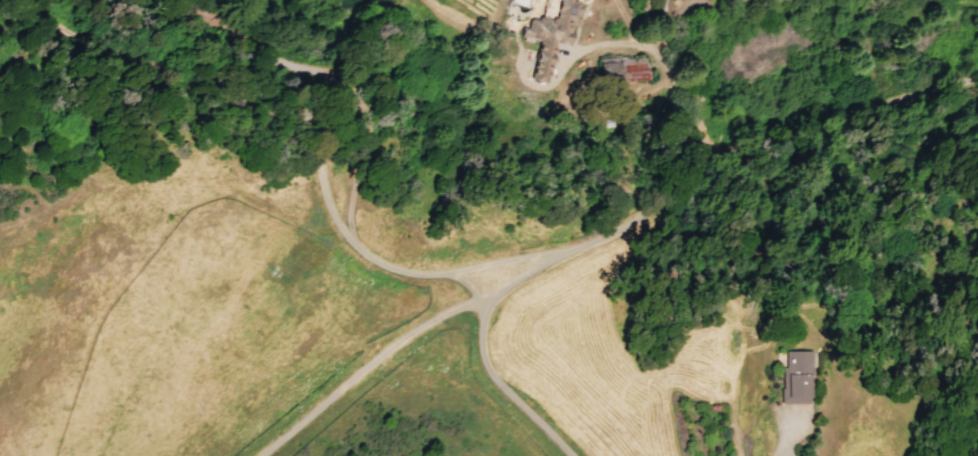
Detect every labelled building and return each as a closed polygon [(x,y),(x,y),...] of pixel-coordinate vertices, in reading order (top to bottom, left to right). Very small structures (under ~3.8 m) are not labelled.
[(512,4),(516,5),(527,19),(524,28),(519,32),(520,40),(534,44),(535,49),(515,51),(509,72),(542,82),(541,76),(549,70),(553,56),(552,47),(564,46),(572,40),(571,31),(562,29),(570,0),(512,0),(512,4)] [(596,63),(600,85),(645,77),(641,55),(596,63)] [(780,405),(780,371),(782,371),(782,352),(812,352),(812,400),(808,400),(808,405),(780,405)]
